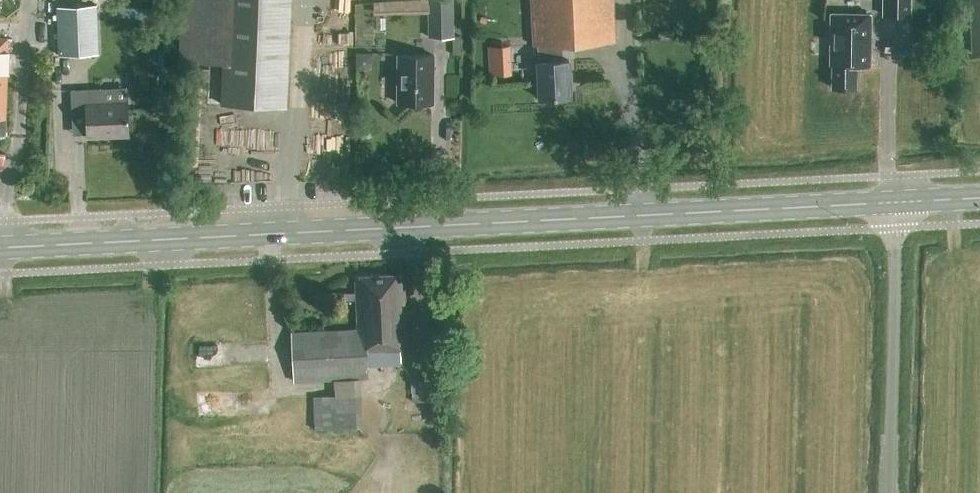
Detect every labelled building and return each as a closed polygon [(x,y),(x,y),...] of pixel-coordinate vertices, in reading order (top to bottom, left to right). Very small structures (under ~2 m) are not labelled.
[(181,59),(224,61),(222,105),(286,108),(291,0),(184,0),(181,59)] [(386,3),(375,3),(376,14),(409,12),(409,11),(427,10),(429,39),(454,38),(452,0),(408,0),(407,0),(407,2),(386,3)] [(564,61),(564,45),(614,42),(612,0),(531,0),(534,46),(537,46),(540,99),(571,97),(569,60),(564,61)] [(883,15),(910,15),(910,0),(883,0),(883,15)] [(973,51),(979,51),(979,0),(971,0),(973,51)] [(89,5),(57,6),(59,54),(91,53),(89,5)] [(870,67),(871,13),(829,13),(828,66),(831,66),(830,89),(857,90),(857,67),(870,67)] [(462,37),(454,38),(455,52),(463,52),(462,37)] [(4,140),(8,39),(0,39),(0,140),(4,140)] [(433,104),(434,54),(398,54),(397,103),(433,104)] [(292,60),(291,104),(310,105),(310,82),(302,82),(302,66),(312,66),(312,60),(292,60)] [(192,80),(209,81),(209,65),(192,64),(192,80)] [(104,103),(103,89),(71,91),(72,115),(87,115),(88,137),(129,136),(127,102),(104,103)] [(362,426),(360,376),(366,376),(364,352),(407,350),(404,274),(355,277),(356,291),(333,292),(334,300),(356,299),(357,329),(294,332),(296,380),(334,378),(335,394),(313,395),(314,428),(362,426)] [(440,364),(423,365),(425,396),(443,394),(440,364)]
